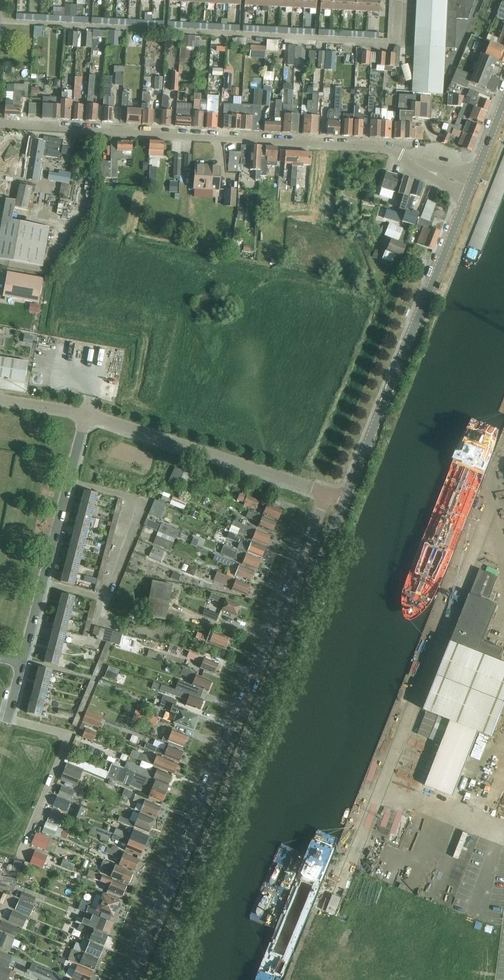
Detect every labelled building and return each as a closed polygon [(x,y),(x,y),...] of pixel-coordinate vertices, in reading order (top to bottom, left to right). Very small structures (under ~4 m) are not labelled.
[(257,6),(262,6),(262,11),(268,11),(268,7),(269,7),(269,0),(257,0),(257,6)] [(280,7),(286,8),(286,12),(292,13),(292,8),(292,0),(281,0),(280,7)] [(292,8),(304,9),(305,0),(292,0),(292,8)] [(304,9),(310,9),(310,14),(316,14),(316,9),(317,0),(305,0),(304,9)] [(333,10),(333,0),(321,0),(320,9),(333,10)] [(344,10),(345,0),(333,0),(333,10),(344,10)] [(356,11),(357,0),(345,0),(344,10),(356,11)] [(368,12),(369,0),(357,0),(356,11),(368,12)] [(368,12),(380,12),(380,0),(369,0),(368,12)] [(415,46),(445,48),(447,18),(457,19),(468,19),(475,0),(417,0),(415,46)] [(56,3),(55,13),(77,14),(78,4),(56,3)] [(139,26),(151,27),(152,21),(151,21),(152,13),(145,12),(144,20),(140,20),(139,26)] [(445,48),(455,48),(457,19),(447,18),(445,48)] [(47,36),(48,25),(36,24),(36,36),(47,36)] [(496,45),(503,48),(503,24),(496,45)] [(68,46),(77,47),(78,32),(69,32),(68,46)] [(81,32),(81,47),(91,48),(92,33),(81,32)] [(184,55),(192,56),(192,45),(201,46),(202,34),(185,33),(184,55)] [(169,35),(168,40),(175,40),(175,45),(180,45),(180,40),(181,40),(181,36),(169,35)] [(280,50),(281,38),(270,38),(269,49),(280,50)] [(476,65),(491,72),(496,60),(503,63),(503,48),(496,45),(489,42),(484,55),(480,54),(476,65)] [(266,55),(266,44),(254,44),(254,55),(266,55)] [(288,44),(287,66),(294,67),(295,59),(296,46),(295,46),(295,45),(288,44)] [(386,53),(385,66),(398,67),(400,47),(394,46),(391,53),(386,53)] [(412,92),(443,94),(445,48),(415,46),(412,92)] [(317,69),(324,69),(325,52),(319,51),(317,69)] [(369,65),(370,52),(362,51),(361,64),(369,65)] [(325,52),(324,69),(333,70),(334,52),(325,52)] [(377,66),(385,66),(386,53),(378,52),(377,66)] [(491,72),(476,65),(472,75),(456,69),(451,82),(467,88),(469,82),(495,92),(500,78),(490,75),(491,72)] [(224,69),(223,75),(224,75),(223,78),(225,78),(224,90),(231,90),(232,78),(230,78),(231,71),(228,70),(229,68),(224,68),(224,69)] [(89,75),(89,78),(86,121),(97,122),(98,105),(93,105),(94,88),(95,75),(89,75)] [(112,77),(104,77),(103,97),(104,97),(102,122),(112,123),(113,108),(108,108),(109,97),(111,97),(112,77)] [(73,106),(72,110),(72,120),(82,121),(83,106),(80,105),(81,78),(75,78),(74,92),(73,101),(73,106)] [(263,93),(262,105),(269,106),(270,83),(264,83),(263,93)] [(282,132),(290,133),(293,98),(293,91),(292,90),(292,87),(291,84),(289,83),(287,83),(284,84),(283,86),(283,90),(288,90),(287,100),(288,100),(288,105),(284,105),(282,132)] [(312,101),(310,134),(318,135),(319,117),(317,117),(318,108),(319,93),(317,93),(318,84),(313,84),(313,94),(312,101)] [(335,87),(335,98),(334,111),(330,110),(328,113),(328,121),(327,136),(339,136),(342,87),(335,87)] [(14,91),(13,94),(13,101),(5,101),(4,117),(20,118),(21,107),(20,107),(21,91),(14,91)] [(70,110),(72,110),(73,106),(73,101),(74,92),(64,91),(63,93),(61,93),(61,99),(61,105),(60,120),(70,120),(70,110)] [(207,99),(206,105),(205,128),(217,129),(217,114),(211,114),(212,103),(218,103),(219,93),(210,92),(210,91),(208,91),(207,99)] [(253,105),(262,105),(263,93),(254,92),(253,105)] [(406,115),(404,139),(414,140),(415,139),(421,139),(422,127),(415,127),(415,124),(412,124),(412,119),(431,120),(432,97),(431,97),(431,94),(412,92),(412,96),(399,95),(398,104),(400,104),(406,104),(405,115),(406,115)] [(122,93),(120,121),(126,121),(126,123),(140,124),(141,110),(132,110),(133,104),(128,104),(129,94),(122,93)] [(142,124),(152,125),(153,111),(149,111),(150,93),(143,93),(142,104),(144,104),(142,124)] [(194,93),(193,111),(192,127),(203,128),(204,113),(200,112),(201,101),(201,94),(194,93)] [(461,106),(462,106),(463,103),(465,98),(464,98),(464,96),(448,94),(448,105),(453,106),(461,106)] [(160,126),(170,126),(171,111),(168,111),(169,97),(162,96),(160,126)] [(463,106),(459,116),(465,118),(464,117),(467,111),(472,113),(469,118),(482,123),(491,101),(478,96),(476,102),(466,98),(466,99),(465,98),(463,103),(462,106),(463,106)] [(43,97),(42,119),(60,120),(61,105),(61,99),(43,97)] [(264,131),(280,132),(282,101),(276,101),(275,121),(265,121),(264,131)] [(292,101),(290,133),(298,133),(299,115),(297,110),(298,101),(292,101)] [(310,135),(310,134),(312,101),(307,101),(307,106),(302,106),(301,116),(303,116),(302,133),(302,134),(310,135)] [(28,115),(40,116),(41,105),(29,104),(28,115)] [(229,130),(240,130),(242,106),(242,105),(224,104),(222,129),(229,129),(229,130)] [(394,138),(404,139),(406,115),(405,115),(406,104),(400,104),(398,104),(398,115),(401,115),(400,123),(395,123),(394,138)] [(259,131),(261,107),(242,106),(240,130),(259,131)] [(354,114),(353,136),(363,137),(364,114),(358,114),(359,106),(355,106),(354,114)] [(382,115),(381,138),(391,138),(392,122),(387,122),(388,109),(382,109),(382,115)] [(192,127),(193,111),(176,110),(175,126),(190,127),(192,127)] [(353,136),(354,114),(344,113),(342,136),(353,136)] [(370,137),(381,138),(382,115),(372,114),(370,137)] [(454,126),(453,128),(460,131),(461,132),(462,132),(476,138),(481,127),(468,122),(465,130),(461,128),(465,118),(459,116),(455,126),(454,126)] [(453,128),(454,126),(449,123),(442,140),(446,142),(450,134),(451,134),(453,128)] [(459,137),(461,132),(460,131),(453,128),(451,134),(459,137)] [(471,151),(476,138),(462,132),(458,144),(462,145),(461,147),(471,151)] [(43,143),(32,141),(29,157),(26,179),(38,181),(42,154),(58,157),(57,159),(58,159),(61,139),(44,136),(43,143)] [(149,156),(163,156),(164,141),(150,140),(149,156)] [(100,178),(117,178),(117,159),(132,159),(132,142),(117,142),(117,141),(111,141),(111,162),(109,162),(109,161),(100,161),(100,178)] [(64,143),(63,151),(73,153),(74,145),(64,143)] [(249,161),(249,144),(241,144),(241,152),(230,152),(229,170),(241,171),(241,168),(244,168),(244,167),(246,167),(246,161),(249,161)] [(262,146),(253,146),(251,170),(256,170),(256,180),(260,180),(260,176),(262,146)] [(262,146),(260,176),(266,176),(266,165),(277,166),(278,147),(262,146)] [(297,167),(298,152),(285,152),(284,164),(291,164),(291,166),(292,166),(292,172),(291,178),(301,179),(302,173),(297,172),(297,167)] [(311,153),(298,152),(297,167),(303,167),(303,165),(310,166),(311,153)] [(194,188),(218,190),(219,168),(204,167),(204,166),(196,165),(194,188)] [(72,181),(72,171),(51,170),(50,180),(72,181)] [(386,173),(381,189),(398,194),(403,195),(399,209),(394,223),(400,224),(404,211),(405,211),(410,197),(408,196),(413,181),(403,178),(402,177),(398,176),(386,173)] [(420,198),(421,195),(424,184),(415,181),(410,197),(405,211),(402,222),(415,225),(418,217),(420,213),(411,211),(412,208),(415,197),(420,198)] [(0,231),(0,259),(43,266),(50,227),(12,220),(14,206),(27,210),(32,187),(20,185),(16,201),(5,199),(0,231)] [(225,206),(235,207),(236,190),(226,189),(225,206)] [(427,199),(421,195),(420,198),(415,197),(412,208),(422,211),(427,199)] [(415,225),(414,229),(420,231),(421,226),(423,227),(416,243),(433,250),(444,221),(430,216),(436,203),(427,200),(420,217),(418,217),(415,225)] [(400,257),(405,246),(390,240),(383,258),(392,261),(395,255),(400,257)] [(387,264),(381,277),(388,280),(394,267),(387,264)] [(3,296),(39,303),(43,279),(7,272),(3,296)] [(33,342),(35,333),(26,331),(24,340),(33,342)] [(25,382),(28,362),(0,358),(0,378),(25,382)] [(110,447),(105,467),(119,470),(124,450),(110,447)] [(169,482),(178,486),(184,471),(175,467),(169,482)] [(185,485),(193,489),(198,477),(189,473),(185,485)] [(84,490),(81,502),(95,506),(98,494),(84,490)] [(183,510),(187,502),(173,497),(170,496),(170,495),(163,493),(161,499),(167,502),(170,503),(170,505),(183,510)] [(257,508),(264,511),(263,514),(277,520),(281,510),(240,494),(237,500),(244,503),(243,504),(244,505),(243,508),(245,509),(246,507),(256,511),(257,508)] [(273,504),(280,507),(283,500),(275,497),(273,504)] [(118,499),(115,511),(120,512),(123,500),(118,499)] [(153,505),(163,509),(164,509),(165,507),(166,504),(156,500),(155,500),(153,505)] [(81,502),(79,513),(92,517),(95,506),(81,502)] [(258,527),(271,533),(276,522),(249,511),(246,517),(260,522),(258,527)] [(79,513),(76,524),(89,528),(92,517),(79,513)] [(227,523),(230,525),(241,529),(240,532),(247,535),(248,532),(254,534),(252,539),(266,545),(270,535),(229,518),(227,523)] [(76,524),(73,536),(86,539),(89,528),(76,524)] [(158,532),(175,540),(179,532),(162,524),(158,532)] [(109,533),(106,545),(111,546),(114,534),(109,533)] [(229,533),(227,538),(240,543),(238,548),(261,558),(266,548),(260,545),(229,533)] [(73,536),(70,547),(83,551),(86,539),(73,536)] [(157,536),(154,543),(170,550),(173,543),(157,536)] [(106,545),(103,556),(108,557),(111,546),(106,545)] [(237,560),(238,557),(244,559),(242,564),(257,570),(261,560),(224,545),(220,553),(237,560)] [(70,547),(67,559),(80,562),(83,551),(70,547)] [(151,549),(148,556),(160,560),(163,554),(151,549)] [(215,555),(213,561),(217,562),(223,565),(229,567),(226,576),(234,579),(235,577),(245,581),(250,583),(250,582),(252,581),(254,578),(253,576),(254,572),(225,560),(219,557),(215,555)] [(103,556),(100,567),(105,569),(108,557),(103,556)] [(67,559),(64,570),(77,573),(80,562),(67,559)] [(100,567),(97,579),(102,580),(105,569),(100,567)] [(77,573),(64,570),(61,582),(74,585),(77,573)] [(453,797),(479,732),(492,737),(503,707),(503,663),(499,661),(503,650),(483,642),(498,605),(488,602),(498,577),(480,570),(471,595),(470,594),(424,710),(451,721),(425,786),(453,797)] [(214,581),(227,586),(228,584),(234,586),(232,590),(246,595),(250,586),(234,579),(226,576),(217,572),(214,581)] [(102,580),(97,579),(94,590),(99,591),(102,580)] [(145,616),(165,620),(172,586),(153,581),(145,616)] [(210,599),(224,604),(222,610),(236,616),(236,615),(238,615),(240,611),(239,609),(241,605),(212,593),(210,599)] [(62,594),(59,605),(72,609),(75,597),(62,594)] [(59,605),(56,616),(69,620),(72,609),(59,605)] [(127,620),(138,623),(140,615),(128,613),(127,620)] [(56,616),(53,628),(67,631),(69,620),(56,616)] [(96,640),(97,640),(100,628),(94,626),(92,636),(95,637),(95,638),(97,638),(96,640)] [(53,628),(50,639),(64,642),(67,631),(53,628)] [(97,640),(102,641),(105,629),(100,628),(97,640)] [(106,642),(108,643),(119,645),(122,633),(105,629),(102,641),(106,642)] [(196,638),(224,650),(229,639),(213,633),(211,639),(197,633),(196,638)] [(50,639),(47,650),(61,654),(64,642),(50,639)] [(107,654),(111,644),(108,643),(106,642),(102,652),(107,654)] [(171,653),(185,658),(187,651),(173,647),(171,653)] [(61,654),(47,650),(44,662),(58,666),(61,654)] [(102,666),(107,654),(102,652),(97,664),(102,666)] [(200,669),(214,674),(219,664),(189,652),(187,658),(202,664),(200,669)] [(97,664),(92,675),(97,677),(102,666),(97,664)] [(106,676),(117,680),(122,668),(111,664),(106,676)] [(39,667),(36,678),(49,682),(52,670),(39,667)] [(179,680),(175,690),(199,699),(203,690),(208,692),(212,682),(182,669),(180,674),(194,680),(192,685),(179,680)] [(36,678),(33,689),(47,693),(49,682),(36,678)] [(90,693),(95,682),(90,680),(86,691),(90,693)] [(199,699),(175,690),(161,685),(159,690),(187,701),(186,705),(200,710),(203,700),(199,699)] [(33,689),(30,701),(44,704),(47,693),(33,689)] [(86,704),(90,693),(86,691),(81,702),(86,704)] [(158,700),(161,701),(174,706),(176,701),(163,696),(162,698),(157,696),(155,699),(158,700)] [(44,704),(30,701),(27,712),(41,716),(44,704)] [(174,706),(161,701),(159,707),(170,711),(170,713),(177,715),(175,723),(192,729),(196,717),(186,713),(187,711),(174,706)] [(81,715),(86,704),(81,702),(76,714),(81,715)] [(128,716),(133,718),(133,719),(155,727),(158,719),(131,709),(128,716)] [(87,713),(82,723),(98,730),(102,719),(87,713)] [(76,714),(72,725),(76,727),(81,715),(76,714)] [(82,737),(93,742),(97,733),(86,729),(82,737)] [(187,742),(188,739),(187,737),(187,736),(172,730),(169,738),(164,736),(162,741),(167,743),(168,742),(183,747),(185,743),(187,742)] [(144,748),(149,750),(179,762),(183,752),(168,745),(166,751),(146,743),(144,748)] [(145,757),(146,755),(141,753),(132,750),(130,756),(174,774),(178,764),(157,755),(154,760),(145,757)] [(126,762),(124,768),(168,785),(169,782),(171,782),(172,779),(171,777),(172,775),(157,769),(155,774),(126,762)] [(168,785),(124,768),(112,763),(106,777),(141,791),(142,788),(150,792),(149,796),(163,802),(169,786),(167,786),(168,785)] [(61,779),(77,786),(81,775),(65,769),(61,779)] [(58,795),(71,800),(74,792),(61,786),(58,795)] [(135,810),(140,812),(156,818),(160,807),(135,796),(133,801),(137,803),(135,810)] [(53,806),(66,811),(70,802),(57,797),(53,806)] [(379,829),(390,833),(399,808),(387,804),(379,829)] [(51,810),(48,817),(47,822),(59,828),(64,815),(51,810)] [(119,822),(133,828),(134,826),(148,832),(150,827),(152,828),(154,822),(153,821),(153,820),(139,814),(138,815),(133,812),(129,821),(121,817),(119,822)] [(54,837),(58,828),(45,823),(42,832),(54,837)] [(99,828),(97,834),(101,836),(99,840),(107,843),(111,833),(99,828)] [(116,829),(113,834),(144,847),(149,837),(133,830),(131,835),(116,829)] [(371,842),(381,845),(384,835),(375,832),(371,842)] [(45,850),(49,839),(36,833),(32,845),(45,850)] [(144,847),(113,834),(111,839),(127,845),(125,850),(140,857),(144,847)] [(354,843),(351,854),(361,857),(364,845),(354,843)] [(118,852),(111,849),(108,848),(106,854),(121,860),(118,865),(134,871),(139,861),(118,852)] [(35,860),(46,864),(48,859),(37,854),(35,860)] [(331,881),(338,882),(343,861),(336,859),(331,881)] [(130,883),(132,876),(131,876),(132,872),(103,861),(101,866),(109,870),(110,867),(114,868),(111,877),(127,884),(128,882),(130,883)] [(7,878),(0,876),(2,870),(1,870),(2,865),(0,865),(0,889),(10,892),(12,881),(6,879),(7,878)] [(124,891),(126,886),(89,870),(87,876),(110,885),(107,891),(122,897),(123,895),(124,896),(126,892),(124,891)] [(348,898),(353,879),(342,876),(337,895),(348,898)] [(19,899),(33,904),(36,898),(22,893),(19,899)] [(77,909),(92,915),(105,921),(107,915),(112,917),(114,911),(116,911),(117,910),(118,910),(119,909),(119,908),(119,907),(119,906),(119,905),(118,904),(118,903),(117,902),(102,896),(101,897),(96,894),(92,904),(81,900),(77,909)] [(329,902),(325,900),(322,907),(332,911),(337,898),(332,896),(329,902)] [(15,910),(30,916),(34,907),(19,900),(15,910)] [(28,919),(13,913),(9,922),(24,928),(28,919)] [(105,921),(92,915),(90,921),(83,919),(81,924),(88,927),(88,926),(108,934),(112,924),(105,921)] [(15,936),(18,929),(1,922),(0,925),(0,930),(15,936)] [(82,937),(88,940),(103,946),(108,936),(80,925),(77,930),(84,933),(82,937)] [(10,951),(15,939),(4,935),(0,933),(0,947),(10,951)] [(76,943),(73,950),(79,952),(80,950),(99,958),(103,948),(83,940),(81,945),(76,943)] [(79,952),(73,950),(72,949),(67,959),(94,970),(98,960),(79,952)] [(7,967),(12,956),(0,951),(0,964),(7,967)] [(64,964),(64,965),(73,969),(74,967),(76,968),(73,977),(80,979),(89,979),(92,972),(84,969),(85,968),(66,960),(64,964)] [(0,965),(0,979),(7,979),(11,970),(0,965)] [(42,976),(53,979),(75,979),(72,979),(65,976),(46,968),(43,974),(42,976)]
